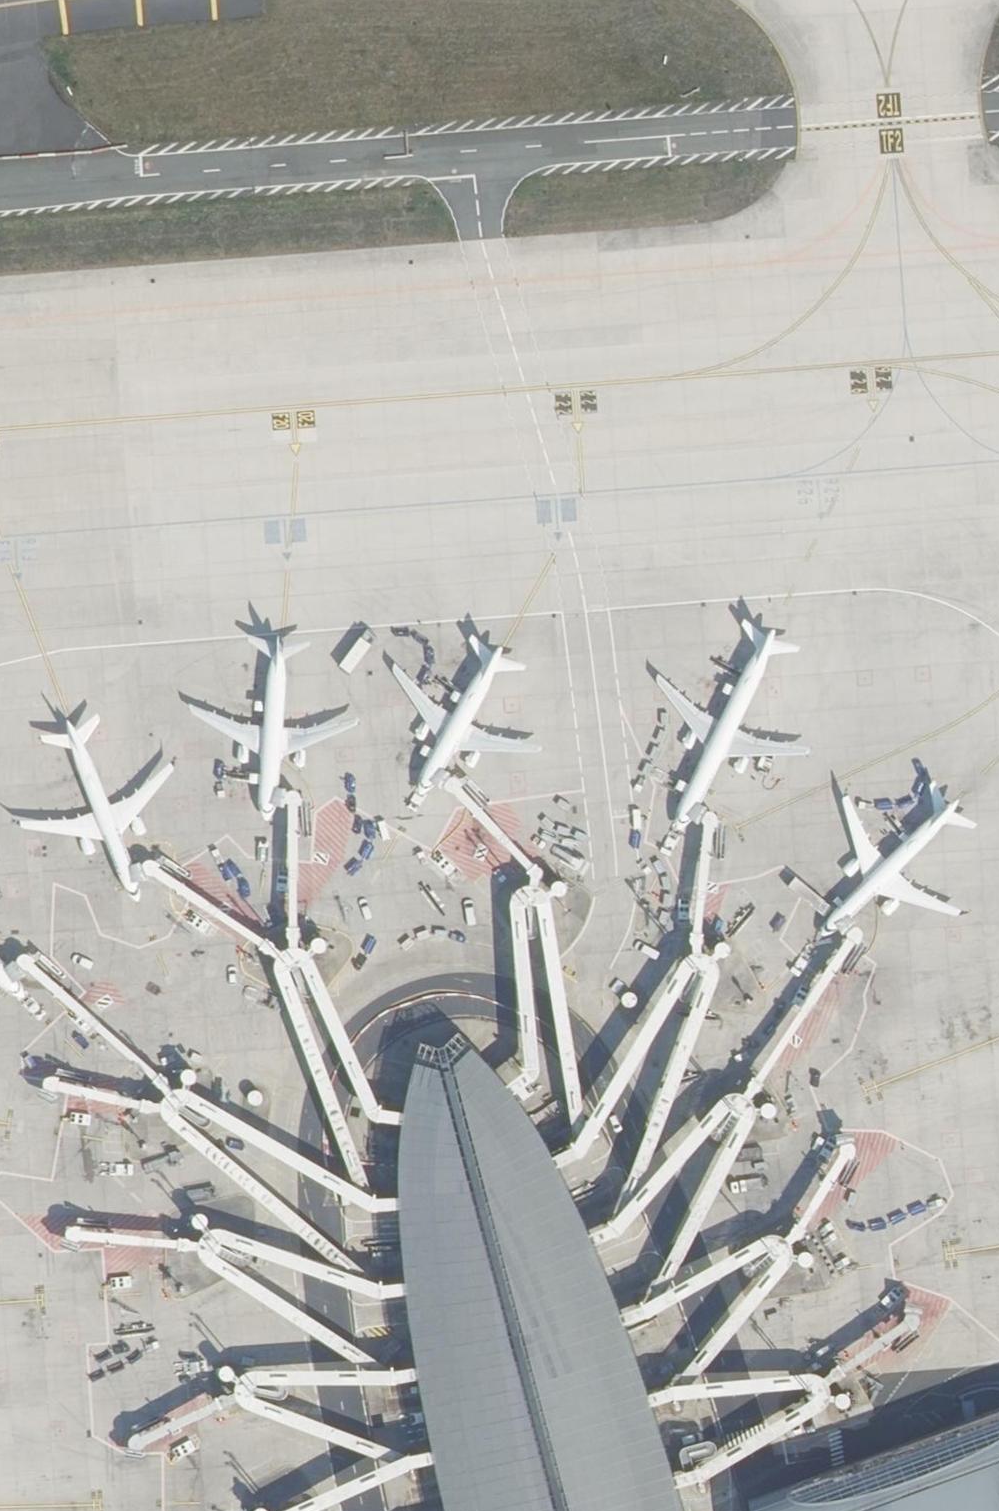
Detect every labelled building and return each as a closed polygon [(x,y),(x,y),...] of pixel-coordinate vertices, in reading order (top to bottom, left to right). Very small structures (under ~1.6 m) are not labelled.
[(745,1504),(746,1510),(998,1510),(998,1409),(745,1504)]
